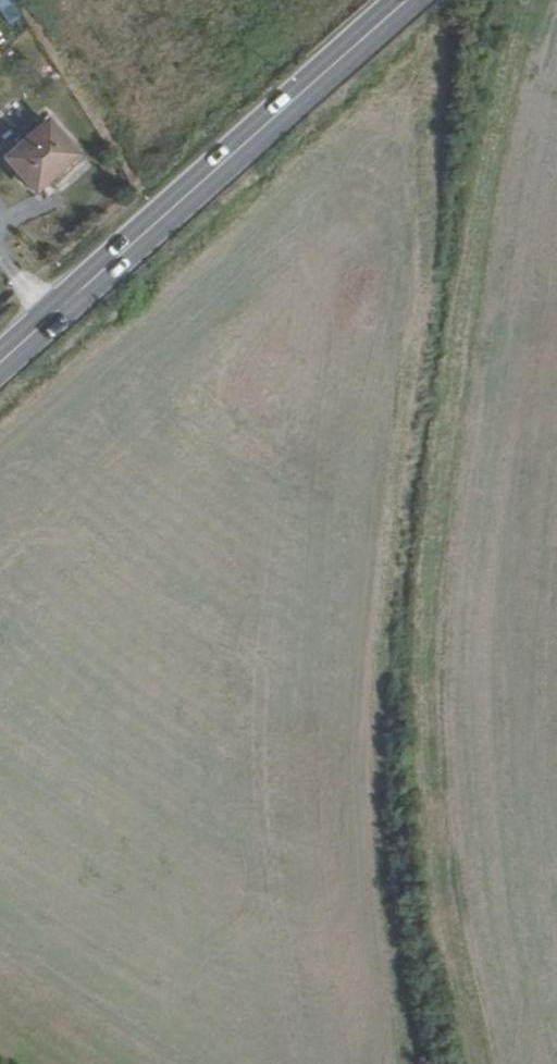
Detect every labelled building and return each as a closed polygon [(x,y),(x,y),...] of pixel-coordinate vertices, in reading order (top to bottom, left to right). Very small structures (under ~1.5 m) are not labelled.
[(6,24),(20,19),(13,0),(0,0),(0,7),(6,24)] [(51,130),(8,171),(41,209),(85,165),(51,130)]
